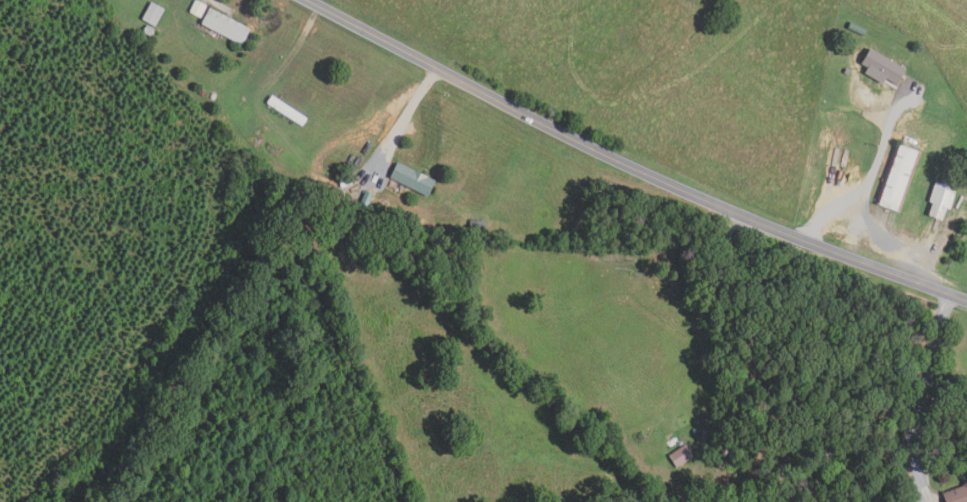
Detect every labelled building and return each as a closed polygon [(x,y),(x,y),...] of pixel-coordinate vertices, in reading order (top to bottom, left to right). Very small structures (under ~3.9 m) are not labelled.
[(200,18),(189,12),(195,0),(206,7),(200,18)] [(164,9),(154,27),(141,20),(150,2),(164,9)] [(241,46),(200,25),(208,8),(249,29),(241,46)] [(154,29),(151,37),(142,33),(146,25),(154,29)] [(896,85),(885,79),(881,84),(863,74),(866,68),(860,64),(869,49),(905,69),(896,85)] [(302,127),(266,104),(271,96),(307,119),(302,127)] [(899,212),(877,205),(898,146),(920,154),(899,212)] [(434,181),(427,197),(388,179),(396,163),(434,181)] [(942,220),(928,216),(932,203),(928,202),(934,182),(956,189),(949,209),(945,208),(942,220)] [(365,213),(356,209),(364,191),(373,194),(365,213)] [(469,221),(485,222),(484,236),(468,235),(469,221)] [(692,458),(676,468),(668,456),(684,445),(692,458)] [(962,484),(966,482),(966,501),(942,501),(940,495),(963,486),(962,484)] [(816,489),(818,501),(811,501),(809,490),(816,489)] [(800,501),(799,501),(780,501),(790,491),(800,501)]
